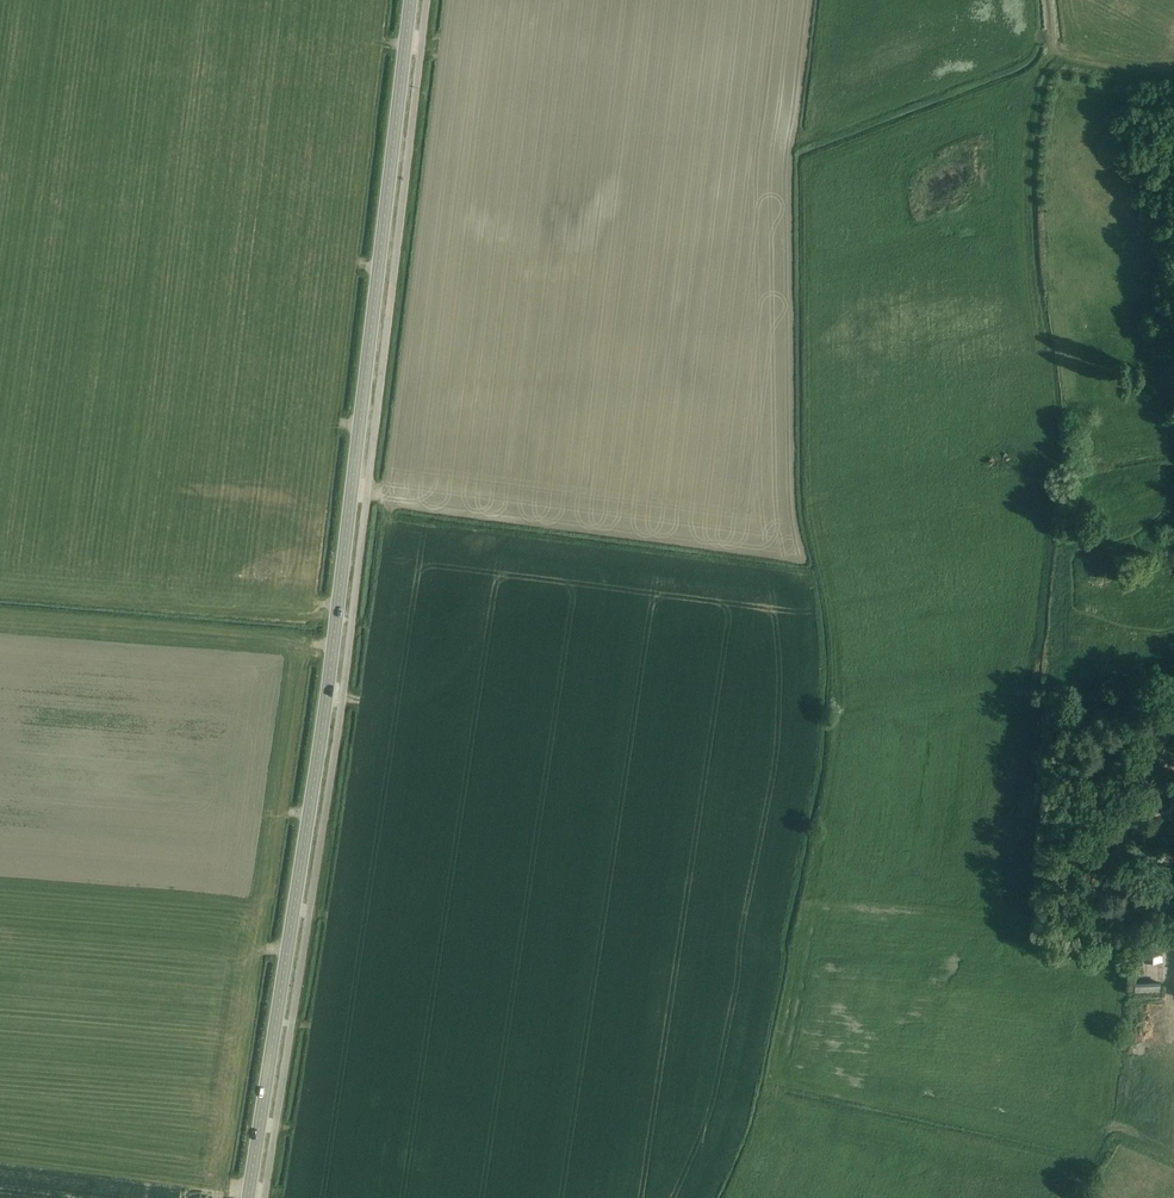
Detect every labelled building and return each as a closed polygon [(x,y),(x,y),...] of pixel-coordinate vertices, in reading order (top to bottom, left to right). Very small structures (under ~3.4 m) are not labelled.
[(1161,931),(1144,932),(1146,961),(1162,960),(1161,931)] [(1103,1154),(1107,1158),(1117,1149),(1113,1145),(1103,1154)]
